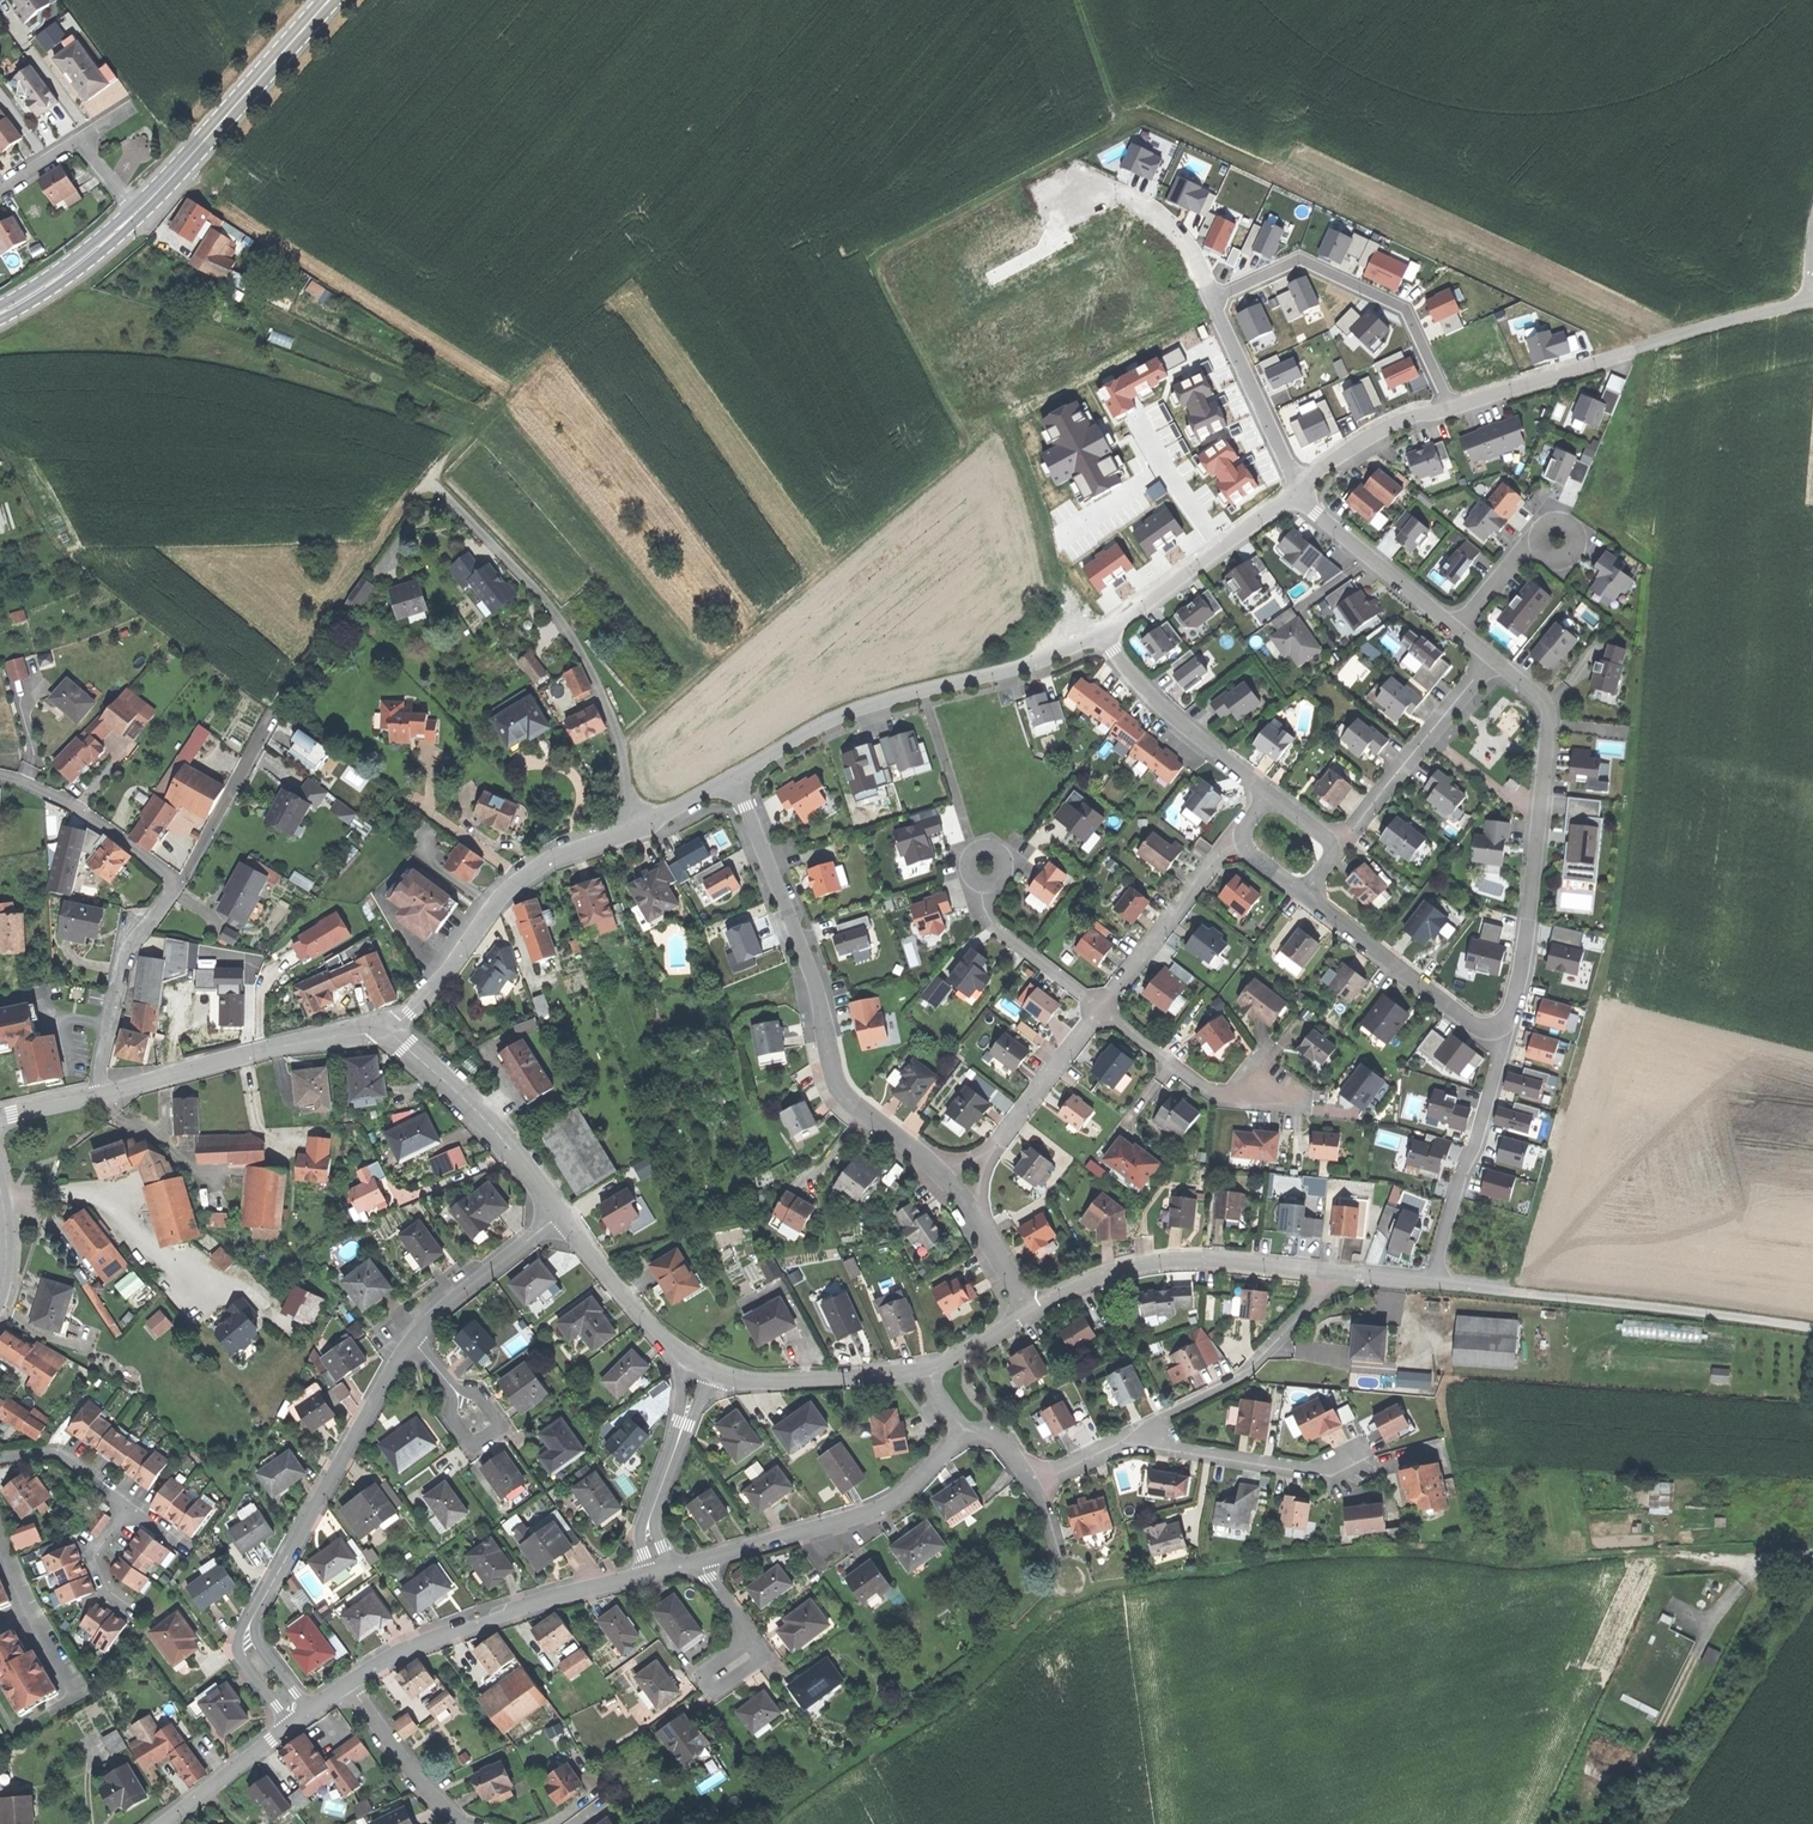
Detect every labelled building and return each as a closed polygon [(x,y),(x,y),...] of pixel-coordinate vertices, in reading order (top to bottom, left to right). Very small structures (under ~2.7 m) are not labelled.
[(16,12),(21,9),(15,2),(17,0),(7,0),(16,12)] [(25,24),(31,19),(40,13),(30,0),(17,0),(15,2),(21,9),(16,12),(25,24)] [(40,13),(51,5),(47,0),(30,0),(40,13)] [(57,19),(35,35),(45,50),(67,34),(57,19)] [(63,44),(67,51),(78,43),(73,37),(63,44)] [(67,51),(54,60),(65,75),(73,69),(80,79),(75,83),(82,92),(89,101),(95,96),(109,86),(99,72),(78,43),(67,51)] [(107,66),(99,72),(109,86),(118,80),(107,66)] [(32,68),(9,84),(19,98),(27,98),(30,101),(27,103),(37,118),(58,103),(32,68)] [(72,85),(75,83),(80,79),(73,69),(65,75),(72,85)] [(85,103),(89,101),(82,92),(79,94),(85,103)] [(9,119),(3,111),(0,113),(0,126),(9,119)] [(23,139),(9,119),(0,126),(0,151),(2,154),(14,146),(23,139)] [(100,148),(104,153),(112,148),(108,143),(100,148)] [(1137,173),(1152,180),(1162,159),(1153,155),(1153,154),(1132,144),(1127,155),(1126,154),(1120,166),(1122,166),(1122,168),(1133,173),(1133,171),(1137,173)] [(52,176),(42,182),(56,205),(78,190),(64,168),(52,176)] [(1172,188),(1166,201),(1179,208),(1180,205),(1186,207),(1206,217),(1208,212),(1216,196),(1200,189),(1201,187),(1179,177),(1173,189),(1172,188)] [(83,198),(78,190),(56,205),(60,212),(83,198)] [(182,217),(175,229),(195,241),(201,231),(204,225),(208,220),(211,214),(191,201),(182,217)] [(1235,225),(1208,212),(1206,217),(1198,234),(1208,238),(1205,245),(1209,247),(1211,248),(1209,252),(1220,257),(1235,225)] [(225,222),(211,214),(208,220),(222,228),(225,222)] [(0,226),(0,237),(9,252),(28,241),(14,218),(3,224),(0,226)] [(1263,228),(1254,224),(1241,252),(1251,257),(1254,250),(1262,254),(1270,258),(1284,230),(1266,222),(1263,228)] [(1360,260),(1369,240),(1354,232),(1351,238),(1330,229),(1319,254),(1331,260),(1332,259),(1336,261),(1340,262),(1340,263),(1345,253),(1360,260)] [(201,260),(219,271),(227,258),(236,243),(218,232),(201,260)] [(9,252),(0,237),(0,255),(1,257),(9,252)] [(1379,244),(1369,240),(1360,260),(1357,265),(1367,269),(1364,275),(1379,283),(1396,291),(1403,277),(1408,266),(1376,251),(1379,244)] [(246,267),(227,258),(219,271),(216,277),(236,287),(246,267)] [(196,267),(216,277),(219,271),(201,260),(196,267)] [(1408,266),(1403,277),(1412,282),(1420,266),(1410,261),(1408,266)] [(1302,312),(1319,304),(1306,276),(1296,281),(1288,284),(1291,290),(1276,296),(1288,322),(1303,315),(1302,312)] [(1438,320),(1445,335),(1463,327),(1456,312),(1459,311),(1449,289),(1435,295),(1436,297),(1426,302),(1430,310),(1431,313),(1432,313),(1436,321),(1438,320)] [(1237,315),(1249,341),(1272,330),(1257,298),(1253,301),(1248,303),(1251,308),(1237,315)] [(1351,307),(1335,324),(1347,336),(1351,331),(1374,353),(1384,343),(1380,339),(1389,329),(1379,319),(1376,322),(1372,318),(1367,314),(1363,318),(1351,307)] [(1372,318),(1376,322),(1379,319),(1370,311),(1367,314),(1372,318)] [(1557,356),(1570,352),(1564,332),(1550,336),(1549,331),(1538,334),(1538,336),(1527,339),(1530,352),(1529,353),(1533,364),(1557,357),(1557,356)] [(1210,366),(1225,359),(1218,343),(1203,349),(1210,366)] [(1382,371),(1390,388),(1405,381),(1405,382),(1418,376),(1414,366),(1410,358),(1402,362),(1398,353),(1401,351),(1374,363),(1378,373),(1382,371)] [(1277,354),(1259,363),(1264,373),(1266,372),(1269,379),(1274,389),(1302,375),(1294,358),(1281,364),(1277,354)] [(1604,388),(1619,395),(1625,380),(1610,374),(1604,388)] [(1370,404),(1379,400),(1380,403),(1381,403),(1368,376),(1359,380),(1360,384),(1343,392),(1350,407),(1349,407),(1356,421),(1366,416),(1374,413),(1370,404)] [(1581,395),(1572,418),(1594,427),(1601,411),(1611,415),(1619,395),(1605,389),(1599,403),(1591,400),(1581,395)] [(1290,423),(1301,448),(1314,442),(1313,441),(1321,437),(1329,433),(1331,436),(1340,431),(1325,399),(1316,404),(1318,409),(1290,423)] [(1498,423),(1488,427),(1499,455),(1514,450),(1514,447),(1524,443),(1520,432),(1524,431),(1518,417),(1506,422),(1507,424),(1503,425),(1500,426),(1498,423)] [(1484,461),(1499,455),(1488,427),(1479,430),(1480,434),(1477,435),(1473,437),(1472,435),(1460,439),(1465,453),(1469,451),(1473,463),(1483,459),(1484,461)] [(1449,457),(1442,441),(1433,445),(1432,443),(1422,447),(1423,450),(1420,451),(1416,453),(1415,451),(1406,454),(1407,456),(1405,457),(1410,470),(1412,470),(1413,472),(1420,478),(1429,474),(1431,477),(1443,472),(1439,461),(1449,457)] [(1590,448),(1596,450),(1598,445),(1593,442),(1590,448)] [(1587,449),(1581,462),(1589,466),(1595,452),(1587,449)] [(1551,460),(1544,477),(1555,482),(1563,485),(1566,478),(1582,484),(1589,466),(1581,462),(1574,459),(1575,458),(1556,450),(1552,460),(1551,460)] [(1364,486),(1384,503),(1388,506),(1402,488),(1378,468),(1371,477),(1364,486)] [(1485,503),(1505,520),(1512,512),(1514,509),(1514,503),(1519,497),(1502,482),(1485,503)] [(1364,486),(1360,483),(1355,490),(1351,487),(1347,492),(1341,499),(1369,522),(1384,503),(1364,486)] [(1498,531),(1506,521),(1505,520),(1485,503),(1480,499),(1469,513),(1471,514),(1463,524),(1481,540),(1488,531),(1492,526),(1498,531)] [(1152,555),(1185,529),(1166,506),(1133,532),(1152,555)] [(1428,530),(1404,511),(1400,516),(1393,524),(1403,532),(1396,540),(1395,539),(1394,539),(1401,545),(1410,552),(1417,543),(1419,545),(1426,537),(1424,535),(1428,530)] [(1292,529),(1290,531),(1299,539),(1301,537),(1292,529)] [(1299,539),(1290,531),(1278,546),(1288,554),(1284,558),(1302,573),(1310,563),(1313,565),(1322,554),(1309,543),(1301,537),(1299,539)] [(1479,550),(1466,539),(1439,572),(1453,584),(1459,577),(1460,577),(1464,572),(1468,567),(1466,566),(1479,550)] [(1099,590),(1134,565),(1118,542),(1082,568),(1099,590)] [(1623,563),(1605,551),(1594,565),(1602,571),(1599,577),(1590,589),(1600,597),(1602,593),(1611,600),(1618,589),(1622,592),(1631,579),(1619,570),(1623,563)] [(470,554),(450,570),(463,588),(471,581),(485,600),(489,597),(497,606),(500,604),(506,605),(518,595),(510,585),(504,585),(497,576),(498,575),(495,570),(491,566),(483,572),(470,554)] [(1260,558),(1257,554),(1243,563),(1233,571),(1233,572),(1221,581),(1229,593),(1235,589),(1242,601),(1261,588),(1253,576),(1267,567),(1260,558)] [(1342,570),(1322,554),(1313,565),(1325,582),(1342,570)] [(360,576),(341,607),(354,615),(373,584),(360,576)] [(1550,597),(1530,580),(1515,599),(1497,620),(1508,629),(1511,625),(1520,633),(1550,597)] [(1349,582),(1326,599),(1334,610),(1339,607),(1356,630),(1382,611),(1374,600),(1368,604),(1364,599),(1365,598),(1363,595),(1360,592),(1358,593),(1349,582)] [(406,587),(392,592),(400,619),(428,610),(424,596),(421,587),(408,591),(406,587)] [(1221,607),(1208,588),(1198,595),(1199,596),(1189,603),(1183,607),(1182,606),(1173,613),(1181,626),(1195,626),(1221,607)] [(496,613),(506,605),(500,604),(497,606),(489,597),(485,600),(496,613)] [(1290,607),(1271,620),(1279,631),(1271,637),(1279,648),(1284,644),(1289,652),(1298,664),(1320,648),(1311,636),(1309,637),(1307,634),(1305,631),(1307,629),(1290,607)] [(11,614),(14,623),(28,619),(25,610),(11,614)] [(1182,641),(1167,620),(1152,631),(1141,640),(1145,645),(1144,646),(1151,656),(1152,655),(1156,660),(1182,641)] [(1557,624),(1531,655),(1541,663),(1551,671),(1561,658),(1564,658),(1578,641),(1577,640),(1579,637),(1570,630),(1568,633),(1557,624)] [(1424,687),(1429,691),(1450,666),(1439,657),(1442,653),(1433,645),(1421,635),(1419,638),(1409,629),(1399,641),(1409,650),(1408,652),(1423,664),(1412,677),(1424,687)] [(1361,646),(1373,660),(1381,653),(1369,639),(1361,646)] [(1285,655),(1289,652),(1284,644),(1279,648),(1285,655)] [(1591,688),(1615,695),(1622,667),(1621,667),(1626,651),(1609,646),(1604,662),(1601,661),(1599,666),(1600,666),(1599,670),(1599,672),(1596,671),(1591,688)] [(1189,649),(1173,661),(1179,670),(1173,675),(1178,682),(1185,692),(1201,680),(1198,677),(1206,671),(1190,649),(1189,649)] [(520,662),(526,668),(536,661),(530,654),(520,662)] [(8,665),(13,682),(27,678),(22,661),(8,665)] [(536,682),(546,675),(536,661),(526,668),(536,682)] [(580,668),(576,661),(564,667),(568,674),(580,668)] [(582,667),(580,668),(568,674),(579,695),(593,688),(582,667)] [(1090,712),(1105,692),(1098,686),(1093,682),(1088,683),(1080,677),(1067,695),(1077,703),(1076,705),(1088,714),(1090,712)] [(69,679),(52,698),(65,709),(79,722),(95,703),(69,679)] [(1389,709),(1385,713),(1396,723),(1407,710),(1411,714),(1416,708),(1423,700),(1407,687),(1404,690),(1391,679),(1383,689),(1385,691),(1378,700),(1389,709)] [(107,692),(115,699),(125,687),(117,681),(107,692)] [(1259,702),(1244,682),(1228,694),(1226,691),(1210,703),(1216,711),(1221,717),(1230,710),(1237,719),(1259,702)] [(127,689),(120,697),(139,712),(145,704),(127,689)] [(490,712),(495,720),(533,697),(529,690),(490,712)] [(1114,699),(1105,692),(1090,712),(1111,729),(1125,712),(1118,706),(1117,702),(1114,699)] [(1064,717),(1059,700),(1048,702),(1046,703),(1043,693),(1035,695),(1025,698),(1029,710),(1028,710),(1030,720),(1032,719),(1034,726),(1064,717)] [(119,697),(104,716),(115,725),(124,732),(125,731),(137,716),(140,713),(139,712),(120,697),(119,697)] [(533,697),(495,720),(509,744),(526,734),(536,728),(540,734),(551,727),(533,697)] [(403,703),(384,702),(384,714),(392,714),(392,729),(392,741),(412,742),(412,737),(418,737),(417,740),(437,741),(437,730),(438,720),(429,720),(429,714),(414,714),(414,704),(408,703),(408,709),(403,709),(403,703)] [(597,708),(567,722),(578,743),(607,729),(602,718),(597,708)] [(1131,717),(1125,712),(1111,729),(1109,732),(1132,749),(1144,732),(1138,727),(1137,721),(1131,717)] [(102,714),(78,739),(96,755),(100,755),(105,750),(105,746),(100,741),(115,725),(104,716),(102,714)] [(383,729),(392,729),(392,714),(384,714),(383,729)] [(146,723),(137,716),(125,731),(134,738),(146,723)] [(1274,718),(1268,726),(1280,734),(1282,730),(1294,738),(1297,734),(1274,718)] [(1388,742),(1372,727),(1370,730),(1358,720),(1345,737),(1345,742),(1351,747),(1349,750),(1359,758),(1364,752),(1363,748),(1365,747),(1366,745),(1377,755),(1388,742)] [(1268,726),(1255,745),(1266,752),(1278,761),(1294,738),(1282,730),(1280,734),(1268,726)] [(200,727),(176,762),(184,767),(186,768),(196,753),(210,734),(200,727)] [(892,734),(879,738),(880,741),(881,743),(888,766),(898,763),(900,771),(912,767),(911,763),(922,760),(912,730),(900,734),(899,732),(892,734)] [(300,745),(293,753),(299,757),(314,768),(321,759),(325,762),(333,752),(304,731),(295,741),(300,745)] [(1151,737),(1144,732),(1132,749),(1129,751),(1169,782),(1182,765),(1177,761),(1176,756),(1171,752),(1164,747),(1162,750),(1157,746),(1156,741),(1151,737)] [(78,739),(55,763),(65,772),(73,780),(96,755),(78,739)] [(893,781),(888,766),(881,743),(862,749),(843,755),(847,769),(846,769),(849,780),(850,779),(855,793),(893,781)] [(1589,749),(1572,748),(1570,765),(1569,778),(1575,778),(1575,779),(1586,780),(1586,779),(1597,780),(1599,758),(1589,758),(1589,749)] [(196,753),(186,768),(225,788),(234,772),(196,753)] [(318,771),(325,762),(321,759),(314,768),(318,771)] [(154,794),(156,796),(165,802),(170,794),(184,767),(176,762),(154,794)] [(327,764),(325,762),(318,771),(320,773),(327,764)] [(186,768),(184,767),(170,794),(211,814),(225,788),(186,768)] [(1331,770),(1315,791),(1326,799),(1336,806),(1352,785),(1331,770)] [(1425,788),(1433,794),(1429,800),(1449,815),(1452,814),(1465,797),(1450,786),(1452,782),(1438,771),(1431,780),(1425,788)] [(819,789),(823,787),(824,786),(817,774),(808,780),(806,777),(795,784),(793,781),(776,791),(786,808),(794,804),(798,812),(804,822),(817,814),(818,813),(814,808),(826,801),(819,789)] [(1201,777),(1192,789),(1197,793),(1187,806),(1205,820),(1208,823),(1218,811),(1214,809),(1222,797),(1214,791),(1214,788),(1210,784),(1201,777)] [(1518,784),(1509,777),(1505,782),(1515,789),(1518,784)] [(310,778),(295,796),(309,804),(316,808),(328,791),(310,778)] [(1597,780),(1586,779),(1586,780),(1585,789),(1607,791),(1608,781),(1597,780)] [(835,808),(823,787),(819,789),(826,801),(814,808),(818,813),(817,814),(819,817),(835,808)] [(1087,799),(1073,789),(1064,800),(1065,802),(1054,816),(1065,825),(1069,828),(1069,829),(1084,841),(1103,816),(1085,802),(1087,799)] [(274,809),(268,821),(289,832),(295,820),(299,822),(309,804),(295,796),(283,790),(278,800),(279,800),(274,809)] [(516,805),(486,793),(476,815),(486,819),(485,822),(505,830),(516,805)] [(156,796),(148,807),(158,813),(151,823),(163,831),(177,811),(165,802),(156,796)] [(1601,801),(1568,798),(1565,832),(1570,833),(1570,838),(1569,843),(1567,843),(1563,878),(1571,879),(1572,871),(1594,873),(1594,874),(1596,857),(1599,858),(1602,819),(1599,819),(1601,801)] [(339,799),(331,810),(349,823),(357,812),(339,799)] [(518,807),(516,805),(505,830),(507,831),(512,819),(518,807)] [(942,830),(934,805),(909,813),(913,825),(893,831),(900,854),(904,853),(908,864),(935,856),(931,844),(929,844),(927,841),(926,835),(942,830)] [(1199,827),(1205,820),(1187,806),(1181,813),(1199,827)] [(145,819),(131,838),(139,844),(149,851),(157,839),(158,840),(164,831),(163,831),(151,823),(158,813),(148,807),(141,816),(145,819)] [(1387,830),(1381,838),(1390,844),(1387,848),(1397,856),(1400,852),(1409,860),(1417,850),(1425,838),(1412,828),(1411,823),(1406,824),(1397,817),(1387,830)] [(1508,822),(1485,819),(1483,836),(1473,835),(1472,844),(1473,848),(1472,859),(1486,861),(1486,862),(1501,864),(1502,851),(1501,851),(1501,845),(1502,839),(1506,840),(1508,822)] [(293,834),(299,822),(295,820),(289,832),(293,834)] [(87,832),(65,827),(50,891),(71,896),(82,852),(87,832)] [(92,856),(95,858),(109,840),(105,837),(104,838),(88,829),(87,832),(82,852),(90,854),(92,856)] [(1150,845),(1142,854),(1155,864),(1165,872),(1173,862),(1183,848),(1175,842),(1171,846),(1154,833),(1146,842),(1150,845)] [(680,859),(669,866),(679,884),(690,877),(686,869),(710,854),(700,836),(690,842),(675,851),(680,859)] [(95,858),(89,866),(110,882),(117,873),(120,875),(126,868),(123,866),(130,857),(119,848),(109,840),(95,858)] [(1133,853),(1152,867),(1155,864),(1142,854),(1139,852),(1146,842),(1143,840),(1133,853)] [(1150,845),(1146,842),(1139,852),(1142,854),(1150,845)] [(446,868),(466,881),(475,869),(483,858),(463,844),(446,868)] [(1418,853),(1417,850),(1409,860),(1414,859),(1418,853)] [(86,863),(89,866),(95,858),(92,856),(86,863)] [(250,857),(244,867),(265,879),(276,885),(282,874),(250,857)] [(840,859),(832,862),(840,887),(848,884),(840,859)] [(656,867),(647,872),(649,875),(641,879),(643,883),(631,890),(647,918),(663,909),(670,911),(679,906),(668,886),(677,881),(666,861),(656,867)] [(718,861),(695,874),(700,884),(705,881),(715,899),(741,884),(735,875),(730,866),(723,870),(718,861)] [(840,887),(832,862),(831,861),(809,869),(814,884),(818,896),(840,888),(840,887)] [(1065,873),(1049,861),(1039,874),(1028,888),(1048,904),(1063,886),(1059,882),(1065,873)] [(1160,879),(1165,872),(1155,864),(1152,867),(1149,871),(1160,879)] [(1364,864),(1347,879),(1354,886),(1359,891),(1356,894),(1366,905),(1386,887),(1364,864)] [(235,878),(230,887),(233,888),(223,906),(233,912),(232,915),(245,922),(246,919),(256,901),(257,899),(254,897),(265,879),(244,867),(242,866),(235,878)] [(402,884),(392,897),(406,907),(401,915),(415,925),(413,928),(427,939),(434,929),(438,932),(448,919),(460,903),(442,889),(440,892),(431,884),(432,882),(417,871),(406,886),(402,884)] [(1229,887),(1222,895),(1245,914),(1261,895),(1238,876),(1229,887)] [(585,885),(573,889),(584,925),(612,915),(601,880),(585,885)] [(1117,906),(1135,920),(1142,910),(1150,899),(1132,886),(1117,906)] [(0,892),(0,915),(14,915),(13,911),(9,890),(0,892)] [(925,901),(911,906),(920,932),(931,929),(932,934),(941,935),(945,928),(941,918),(940,912),(951,909),(945,891),(924,898),(925,901)] [(891,898),(883,900),(886,908),(893,905),(891,898)] [(264,905),(256,901),(246,919),(254,924),(264,905)] [(516,908),(529,944),(549,937),(536,901),(525,905),(516,908)] [(1425,901),(1404,928),(1414,935),(1424,943),(1431,933),(1435,928),(1439,931),(1447,920),(1435,912),(1437,910),(1425,901)] [(102,912),(67,905),(60,937),(74,939),(75,933),(86,935),(97,937),(100,925),(102,912)] [(222,909),(232,915),(233,912),(223,906),(222,909)] [(1132,923),(1135,920),(1117,906),(1114,909),(1132,923)] [(649,923),(670,911),(663,909),(647,918),(649,923)] [(1448,918),(1437,910),(1435,912),(1447,920),(1448,918)] [(1486,910),(1483,921),(1501,925),(1504,915),(1486,910)] [(317,957),(354,934),(339,912),(303,935),(317,957)] [(0,915),(0,953),(24,952),(22,914),(19,914),(14,915),(0,915)] [(836,925),(840,923),(843,932),(833,935),(837,947),(839,956),(870,946),(864,927),(870,925),(867,914),(836,924),(836,925)] [(616,927),(612,915),(584,925),(588,936),(616,927)] [(751,918),(720,929),(736,973),(766,962),(751,918)] [(1472,939),(1465,965),(1475,968),(1475,969),(1481,971),(1487,973),(1488,971),(1498,973),(1504,948),(1497,946),(1502,926),(1483,921),(1478,941),(1472,939)] [(1550,948),(1546,966),(1577,974),(1582,951),(1579,950),(1583,932),(1556,925),(1550,948)] [(224,927),(220,937),(233,943),(237,932),(224,927)] [(1196,936),(1189,946),(1212,963),(1219,954),(1222,956),(1230,946),(1221,940),(1224,936),(1214,928),(1210,933),(1203,927),(1196,936)] [(1092,928),(1076,948),(1093,960),(1095,957),(1100,961),(1106,954),(1113,944),(1092,928)] [(1285,952),(1304,968),(1322,946),(1312,938),(1302,930),(1285,952)] [(84,941),(86,935),(75,933),(74,939),(84,941)] [(326,963),(329,971),(358,958),(359,960),(376,953),(369,937),(326,963)] [(555,956),(549,937),(529,944),(535,963),(555,956)] [(143,957),(137,1003),(160,1008),(163,981),(164,981),(159,1020),(182,1023),(186,989),(190,988),(188,978),(186,978),(189,942),(167,938),(164,960),(143,957)] [(578,939),(571,942),(575,954),(582,952),(578,939)] [(479,968),(471,980),(475,984),(478,983),(482,985),(480,989),(481,997),(494,995),(492,988),(500,987),(506,976),(502,974),(507,967),(510,969),(518,966),(511,946),(501,949),(496,946),(491,954),(489,953),(485,959),(489,962),(485,968),(479,968)] [(967,965),(955,982),(969,994),(977,984),(979,986),(984,986),(988,980),(988,976),(983,973),(982,963),(985,959),(979,954),(972,949),(963,962),(967,965)] [(1300,973),(1304,968),(1285,952),(1281,957),(1300,973)] [(376,953),(359,960),(364,972),(381,965),(376,953)] [(358,958),(329,971),(337,988),(346,984),(352,981),(348,973),(359,968),(362,977),(365,975),(364,972),(359,960),(358,958)] [(482,964),(479,968),(485,968),(489,962),(485,959),(482,964)] [(1352,1003),(1368,981),(1357,973),(1344,963),(1337,973),(1342,976),(1332,988),(1352,1003)] [(396,999),(381,965),(364,972),(365,975),(371,988),(375,998),(379,1007),(396,999)] [(247,994),(246,968),(214,969),(214,989),(214,994),(247,994)] [(352,981),(362,977),(359,968),(348,973),(352,981)] [(193,990),(195,990),(214,989),(214,969),(193,969),(193,985),(193,986),(193,990)] [(295,986),(308,1015),(324,1008),(319,996),(337,988),(329,971),(295,986)] [(1155,984),(1147,994),(1170,1012),(1190,986),(1169,971),(1164,977),(1161,975),(1155,984)] [(936,974),(921,993),(936,1004),(950,985),(936,974)] [(1017,999),(1025,1004),(1038,987),(1031,981),(1017,999)] [(1257,981),(1241,1001),(1247,1006),(1259,1015),(1269,1022),(1272,1022),(1276,1022),(1279,1017),(1275,1011),(1283,1001),(1257,981)] [(1038,987),(1025,1004),(1047,1021),(1060,1003),(1047,993),(1038,987)] [(371,1000),(375,998),(371,988),(367,990),(371,1000)] [(247,1025),(247,994),(214,994),(215,1025),(247,1025)] [(544,995),(532,999),(540,1020),(552,1016),(544,995)] [(877,995),(850,1001),(853,1019),(855,1018),(857,1029),(861,1048),(875,1045),(874,1040),(887,1037),(882,1012),(880,1012),(877,995)] [(1398,1003),(1387,995),(1367,1022),(1376,1028),(1373,1032),(1389,1043),(1399,1030),(1396,1027),(1401,1020),(1403,1022),(1410,1013),(1398,1003)] [(1538,1011),(1535,1021),(1564,1029),(1571,1005),(1535,995),(1532,1005),(1540,1007),(1538,1011)] [(1288,1006),(1283,1001),(1275,1011),(1279,1017),(1288,1006)] [(137,1003),(133,1033),(148,1037),(149,1032),(157,1034),(160,1008),(137,1003)] [(0,1011),(0,1047),(19,1043),(27,1084),(42,1081),(63,1077),(54,1035),(38,1039),(31,1005),(0,1011)] [(1256,1019),(1259,1015),(1247,1006),(1244,1010),(1256,1019)] [(1199,1035),(1205,1044),(1210,1041),(1219,1053),(1227,1046),(1237,1039),(1230,1029),(1231,1028),(1224,1017),(1199,1035)] [(539,1030),(534,1018),(509,1027),(514,1040),(539,1030)] [(1022,1019),(1016,1026),(1032,1039),(1038,1031),(1022,1019)] [(1365,1025),(1373,1032),(1376,1028),(1367,1022),(1365,1025)] [(780,1023),(755,1028),(760,1057),(786,1053),(783,1040),(780,1023)] [(1432,1028),(1416,1048),(1442,1068),(1445,1064),(1458,1073),(1467,1061),(1475,1068),(1483,1057),(1452,1033),(1447,1039),(1432,1028)] [(1529,1045),(1526,1056),(1552,1063),(1558,1038),(1525,1029),(1522,1039),(1530,1041),(1529,1045)] [(133,1033),(124,1031),(121,1040),(120,1044),(118,1055),(144,1062),(150,1037),(148,1037),(133,1033)] [(1005,1031),(990,1050),(995,1053),(1015,1069),(1023,1059),(1030,1050),(1005,1031)] [(1314,1031),(1299,1050),(1305,1055),(1310,1058),(1313,1054),(1326,1064),(1338,1048),(1314,1031)] [(524,1042),(501,1057),(513,1075),(520,1070),(525,1078),(518,1082),(530,1101),(553,1087),(524,1042)] [(1105,1060),(1096,1072),(1102,1077),(1109,1083),(1116,1088),(1135,1063),(1115,1047),(1105,1060)] [(788,1065),(786,1053),(760,1057),(762,1067),(784,1062),(784,1065),(788,1065)] [(1010,1077),(1015,1069),(995,1053),(989,1061),(1010,1077)] [(377,1056),(348,1060),(352,1088),(353,1099),(375,1097),(386,1095),(384,1076),(380,1077),(379,1069),(377,1056)] [(907,1075),(894,1091),(903,1098),(913,1106),(933,1081),(930,1078),(934,1073),(914,1058),(903,1072),(907,1075)] [(1353,1081),(1344,1093),(1350,1097),(1358,1103),(1361,1099),(1369,1105),(1387,1081),(1365,1065),(1356,1076),(1358,1077),(1355,1082),(1353,1081)] [(1508,1071),(1503,1088),(1537,1097),(1542,1081),(1546,1082),(1549,1073),(1527,1068),(1525,1076),(1521,1075),(1508,1071)] [(309,1071),(294,1073),(298,1104),(317,1102),(330,1101),(326,1069),(309,1071)] [(516,1079),(518,1082),(525,1078),(520,1070),(513,1075),(516,1079)] [(1394,1086),(1387,1081),(1369,1105),(1366,1109),(1376,1110),(1394,1086)] [(967,1085),(947,1111),(969,1127),(976,1118),(981,1111),(985,1111),(990,1105),(987,1102),(988,1101),(967,1085)] [(375,1102),(375,1097),(353,1099),(352,1088),(345,1088),(347,1102),(348,1103),(350,1105),(352,1105),(375,1102)] [(1448,1125),(1464,1129),(1470,1108),(1454,1104),(1457,1096),(1451,1095),(1447,1094),(1447,1092),(1434,1088),(1427,1113),(1440,1117),(1439,1119),(1449,1121),(1448,1125)] [(1061,1114),(1082,1131),(1096,1113),(1075,1096),(1068,1106),(1061,1114)] [(1411,1096),(1407,1113),(1418,1116),(1421,1098),(1411,1096)] [(1174,1097),(1155,1121),(1174,1135),(1178,1130),(1185,1136),(1202,1114),(1191,1105),(1189,1108),(1181,1102),(1174,1097)] [(175,1100),(176,1135),(199,1134),(197,1098),(185,1099),(175,1100)] [(1366,1109),(1369,1105),(1361,1099),(1358,1103),(1366,1109)] [(1183,1100),(1181,1102),(1189,1108),(1191,1105),(1187,1102),(1183,1100)] [(331,1109),(330,1101),(317,1102),(318,1111),(331,1109)] [(1498,1106),(1493,1122),(1527,1131),(1532,1116),(1536,1117),(1539,1108),(1517,1102),(1515,1110),(1511,1109),(1498,1106)] [(806,1104),(795,1109),(797,1112),(808,1107),(806,1104)] [(784,1115),(795,1137),(817,1126),(812,1116),(808,1107),(797,1112),(795,1109),(784,1115)] [(577,1108),(539,1132),(578,1196),(616,1172),(577,1108)] [(981,1116),(985,1111),(981,1111),(976,1118),(978,1120),(981,1116)] [(426,1114),(387,1133),(400,1162),(430,1147),(428,1143),(438,1138),(432,1126),(426,1114)] [(822,1134),(817,1126),(795,1137),(800,1145),(822,1134)] [(1237,1134),(1235,1157),(1277,1160),(1279,1134),(1257,1132),(1257,1135),(1250,1135),(1237,1134)] [(1412,1139),(1406,1161),(1420,1165),(1418,1171),(1435,1176),(1437,1170),(1438,1171),(1441,1160),(1442,1156),(1446,1157),(1451,1139),(1426,1132),(1423,1142),(1412,1139)] [(1499,1147),(1496,1158),(1521,1166),(1528,1142),(1497,1133),(1494,1143),(1500,1145),(1499,1147)] [(1327,1135),(1315,1134),(1313,1157),(1340,1159),(1341,1136),(1327,1135)] [(251,1135),(198,1137),(198,1150),(199,1162),(257,1159),(256,1137),(251,1135)] [(296,1179),(328,1182),(331,1158),(328,1158),(330,1138),(310,1136),(309,1142),(309,1149),(311,1149),(310,1156),(299,1155),(296,1179)] [(265,1142),(256,1137),(257,1159),(266,1159),(265,1142)] [(440,1142),(438,1138),(428,1143),(430,1147),(440,1142)] [(1133,1147),(1122,1139),(1107,1160),(1116,1167),(1144,1188),(1162,1165),(1150,1156),(1148,1159),(1133,1147)] [(147,1142),(135,1147),(152,1185),(177,1178),(163,1156),(147,1142)] [(109,1148),(94,1154),(102,1178),(115,1173),(115,1175),(124,1172),(123,1170),(133,1167),(130,1157),(134,1156),(132,1150),(128,1152),(125,1143),(109,1148)] [(458,1149),(438,1157),(445,1174),(465,1166),(458,1149)] [(1022,1164),(1016,1171),(1037,1187),(1040,1184),(1044,1187),(1053,1175),(1049,1172),(1054,1164),(1044,1157),(1042,1160),(1037,1156),(1036,1151),(1034,1149),(1032,1151),(1025,1152),(1025,1159),(1022,1164)] [(871,1162),(861,1155),(852,1168),(846,1169),(847,1174),(839,1185),(850,1194),(848,1196),(858,1203),(882,1171),(871,1162)] [(440,1177),(445,1174),(438,1157),(433,1160),(440,1177)] [(257,1159),(256,1167),(268,1168),(269,1159),(266,1159),(257,1159)] [(1091,1159),(1085,1166),(1100,1177),(1106,1170),(1091,1159)] [(358,1171),(364,1184),(351,1191),(351,1196),(356,1207),(369,1211),(375,1208),(375,1204),(385,1199),(382,1194),(380,1189),(378,1190),(375,1183),(386,1177),(378,1161),(358,1171)] [(1483,1180),(1480,1191),(1508,1199),(1515,1175),(1482,1165),(1479,1175),(1484,1177),(1483,1180)] [(256,1167),(254,1167),(248,1227),(254,1227),(280,1230),(286,1170),(268,1168),(256,1167)] [(1139,1195),(1144,1188),(1116,1167),(1111,1174),(1139,1195)] [(1309,1184),(1308,1193),(1325,1194),(1327,1176),(1303,1174),(1302,1183),(1309,1184)] [(180,1178),(177,1178),(152,1185),(173,1246),(202,1236),(185,1186),(180,1178)] [(893,1187),(901,1192),(905,1187),(897,1181),(893,1187)] [(469,1198),(452,1211),(473,1238),(486,1228),(485,1227),(490,1222),(509,1208),(489,1184),(470,1199),(469,1198)] [(1394,1184),(1391,1192),(1397,1194),(1400,1186),(1394,1184)] [(837,1188),(848,1196),(850,1194),(839,1185),(837,1188)] [(630,1189),(601,1205),(606,1213),(605,1217),(607,1221),(615,1222),(620,1230),(621,1231),(631,1225),(629,1221),(640,1215),(632,1203),(636,1200),(630,1189)] [(788,1193),(776,1213),(789,1221),(787,1223),(801,1231),(810,1216),(803,1212),(807,1204),(797,1198),(788,1193)] [(1249,1196),(1219,1193),(1217,1216),(1229,1217),(1229,1221),(1234,1221),(1242,1222),(1243,1209),(1248,1209),(1249,1196)] [(1105,1196),(1089,1216),(1100,1225),(1101,1236),(1113,1236),(1127,1236),(1126,1211),(1105,1196)] [(1341,1198),(1340,1207),(1359,1209),(1357,1237),(1366,1238),(1369,1200),(1341,1198)] [(1184,1227),(1195,1228),(1197,1201),(1174,1199),(1172,1226),(1184,1227)] [(913,1201),(897,1211),(906,1226),(904,1227),(912,1241),(921,1235),(929,1247),(937,1242),(938,1229),(935,1223),(927,1211),(922,1215),(913,1201)] [(1386,1202),(1377,1226),(1393,1233),(1386,1251),(1399,1256),(1401,1249),(1410,1252),(1414,1240),(1416,1241),(1421,1227),(1415,1225),(1419,1214),(1403,1208),(1402,1208),(1386,1202)] [(814,1208),(807,1204),(803,1212),(810,1216),(814,1208)] [(1282,1215),(1281,1232),(1293,1233),(1294,1233),(1294,1230),(1302,1230),(1301,1237),(1313,1238),(1315,1220),(1306,1219),(1307,1207),(1288,1205),(1287,1216),(1282,1215)] [(1337,1207),(1334,1235),(1344,1236),(1357,1237),(1359,1209),(1340,1207),(1337,1207)] [(209,1211),(207,1222),(230,1225),(232,1214),(209,1211)] [(76,1219),(68,1225),(91,1256),(99,1251),(109,1243),(103,1235),(96,1226),(86,1212),(76,1219)] [(797,1239),(801,1231),(787,1223),(789,1221),(776,1213),(770,1223),(797,1239)] [(1046,1215),(1021,1229),(1027,1240),(1033,1249),(1035,1248),(1037,1252),(1049,1245),(1047,1241),(1057,1235),(1046,1215)] [(1095,1231),(1100,1225),(1089,1216),(1084,1222),(1095,1231)] [(615,1233),(620,1230),(615,1222),(607,1221),(611,1227),(615,1233)] [(101,1222),(96,1226),(103,1235),(108,1231),(101,1222)] [(401,1236),(424,1267),(433,1261),(443,1253),(420,1222),(401,1236)] [(279,1238),(280,1230),(254,1227),(253,1236),(279,1238)] [(931,1251),(929,1247),(921,1235),(912,1241),(909,1243),(916,1254),(924,1255),(931,1251)] [(117,1254),(109,1243),(99,1251),(107,1262),(117,1254)] [(220,1246),(211,1256),(225,1269),(234,1260),(220,1246)] [(678,1250),(651,1266),(661,1284),(663,1283),(667,1289),(665,1290),(673,1304),(683,1298),(690,1294),(683,1282),(693,1276),(678,1250)] [(107,1262),(99,1251),(91,1256),(100,1267),(107,1262)] [(349,1266),(355,1274),(371,1262),(365,1254),(349,1266)] [(773,1258),(760,1265),(769,1282),(782,1275),(773,1258)] [(843,1262),(850,1278),(859,1274),(852,1258),(843,1262)] [(524,1274),(510,1285),(526,1305),(539,1295),(549,1287),(556,1282),(540,1261),(524,1274)] [(344,1283),(365,1310),(377,1300),(392,1289),(371,1262),(355,1274),(344,1283)] [(114,1283),(124,1298),(145,1284),(135,1269),(114,1283)] [(697,1274),(693,1276),(700,1288),(690,1294),(683,1298),(685,1302),(707,1290),(697,1274)] [(700,1288),(693,1276),(683,1282),(690,1294),(700,1288)] [(932,1288),(945,1310),(958,1303),(959,1305),(976,1295),(969,1284),(963,1288),(961,1283),(958,1277),(946,1284),(941,1283),(932,1288)] [(31,1322),(60,1331),(63,1320),(73,1288),(46,1280),(40,1298),(39,1297),(36,1307),(31,1322)] [(1153,1288),(1139,1292),(1144,1314),(1158,1311),(1158,1313),(1166,1312),(1168,1316),(1173,1311),(1174,1302),(1180,1302),(1185,1306),(1191,1306),(1191,1286),(1173,1285),(1173,1288),(1166,1289),(1166,1291),(1164,1292),(1161,1292),(1160,1290),(1154,1290),(1153,1288)] [(283,1312),(310,1325),(323,1299),(295,1286),(283,1312)] [(554,1293),(549,1287),(539,1295),(544,1301),(554,1293)] [(1254,1290),(1243,1289),(1241,1316),(1264,1318),(1267,1291),(1254,1290)] [(879,1310),(882,1308),(906,1299),(903,1291),(876,1302),(879,1310)] [(827,1327),(836,1330),(830,1318),(824,1304),(827,1303),(835,1299),(832,1294),(815,1301),(827,1327)] [(835,1299),(827,1303),(833,1317),(830,1318),(836,1330),(840,1339),(848,1335),(857,1331),(854,1323),(856,1315),(847,1294),(835,1299)] [(242,1299),(228,1310),(233,1316),(229,1320),(230,1322),(228,1324),(226,1326),(221,1325),(217,1329),(217,1333),(228,1347),(233,1342),(240,1350),(243,1348),(250,1342),(250,1338),(256,1333),(256,1328),(251,1322),(257,1317),(242,1299)] [(592,1299),(559,1323),(568,1336),(578,1328),(594,1350),(615,1334),(603,1317),(599,1312),(601,1311),(592,1299)] [(752,1311),(743,1317),(759,1345),(779,1334),(794,1325),(779,1299),(754,1314),(752,1311)] [(906,1299),(882,1308),(892,1335),(903,1331),(916,1326),(906,1299)] [(824,1304),(830,1318),(833,1317),(827,1303),(824,1304)] [(147,1322),(159,1336),(172,1324),(160,1311),(147,1322)] [(1147,1325),(1168,1316),(1166,1312),(1158,1313),(1158,1311),(1144,1314),(1147,1325)] [(863,1328),(856,1315),(854,1323),(857,1331),(863,1328)] [(1455,1315),(1454,1331),(1514,1336),(1515,1320),(1455,1315)] [(1263,1328),(1264,1318),(1241,1316),(1240,1326),(1263,1328)] [(1703,1326),(1624,1316),(1622,1333),(1701,1343),(1703,1326)] [(1061,1331),(1070,1347),(1094,1333),(1085,1317),(1072,1325),(1061,1331)] [(69,1322),(63,1320),(60,1331),(65,1333),(69,1322)] [(475,1323),(457,1340),(467,1350),(478,1362),(485,1355),(495,1346),(475,1323)] [(1385,1326),(1351,1323),(1350,1332),(1349,1337),(1352,1337),(1350,1355),(1382,1358),(1385,1326)] [(1190,1330),(1196,1341),(1207,1365),(1224,1355),(1201,1325),(1190,1330)] [(0,1343),(0,1353),(21,1367),(34,1347),(29,1343),(9,1330),(2,1340),(0,1343)] [(1514,1336),(1454,1331),(1452,1359),(1511,1364),(1514,1336)] [(355,1340),(366,1355),(371,1351),(361,1336),(355,1340)] [(324,1358),(338,1380),(351,1371),(366,1360),(352,1339),(324,1358)] [(36,1344),(34,1347),(21,1367),(33,1375),(47,1384),(48,1385),(65,1359),(38,1341),(36,1344)] [(1196,1341),(1170,1354),(1175,1365),(1181,1363),(1187,1375),(1196,1370),(1207,1365),(1196,1341)] [(1009,1366),(1015,1376),(1022,1373),(1025,1379),(1027,1383),(1047,1371),(1032,1345),(1020,1352),(1012,1357),(1014,1361),(1009,1366)] [(602,1382),(618,1398),(649,1368),(641,1360),(633,1352),(602,1382)] [(491,1362),(485,1355),(478,1362),(484,1369),(491,1362)] [(1131,1364),(1108,1375),(1113,1386),(1111,1387),(1114,1394),(1117,1393),(1122,1404),(1130,1400),(1145,1393),(1131,1364)] [(525,1365),(501,1382),(511,1397),(522,1412),(547,1395),(525,1365)] [(1711,1381),(1729,1382),(1730,1368),(1712,1367),(1711,1381)] [(1396,1388),(1432,1391),(1434,1373),(1397,1370),(1396,1388)] [(1019,1383),(1025,1379),(1022,1373),(1015,1376),(1019,1383)] [(40,1395),(47,1384),(33,1375),(26,1385),(40,1395)] [(1112,1408),(1122,1404),(1117,1393),(1114,1394),(1111,1387),(1113,1386),(1108,1375),(1099,1380),(1112,1408)] [(665,1379),(649,1391),(654,1398),(670,1386),(665,1379)] [(332,1390),(341,1403),(350,1396),(342,1384),(332,1390)] [(296,1401),(299,1407),(312,1398),(308,1393),(296,1401)] [(299,1407),(298,1407),(313,1430),(323,1423),(334,1415),(320,1393),(312,1398),(299,1407)] [(417,1398),(423,1424),(421,1425),(436,1446),(450,1436),(435,1415),(429,1395),(417,1398)] [(1291,1410),(1304,1436),(1309,1434),(1310,1436),(1319,1432),(1325,1429),(1326,1431),(1341,1424),(1333,1408),(1325,1412),(1318,1396),(1291,1410)] [(5,1402),(6,1403),(0,1411),(0,1412),(3,1414),(22,1427),(29,1415),(30,1416),(31,1414),(8,1397),(5,1402)] [(1241,1398),(1236,1429),(1249,1431),(1264,1434),(1269,1402),(1241,1398)] [(1063,1401),(1043,1413),(1055,1434),(1065,1428),(1075,1422),(1063,1401)] [(89,1402),(68,1429),(88,1444),(90,1442),(104,1452),(104,1455),(113,1463),(116,1462),(130,1472),(128,1474),(149,1489),(169,1462),(155,1452),(153,1455),(138,1444),(137,1445),(113,1428),(115,1426),(99,1415),(102,1412),(89,1402)] [(790,1417),(774,1429),(789,1450),(799,1443),(801,1445),(828,1426),(810,1402),(790,1417)] [(1379,1423),(1376,1424),(1380,1432),(1385,1442),(1397,1435),(1395,1430),(1408,1424),(1397,1403),(1375,1414),(1379,1423)] [(896,1411),(872,1414),(877,1455),(890,1454),(906,1451),(904,1437),(900,1438),(896,1411)] [(726,1420),(716,1426),(729,1443),(725,1446),(737,1462),(760,1444),(737,1412),(726,1420)] [(46,1426),(30,1416),(29,1415),(22,1427),(39,1437),(46,1426)] [(607,1446),(625,1462),(639,1446),(648,1435),(630,1419),(607,1446)] [(546,1431),(541,1435),(547,1444),(536,1452),(550,1472),(562,1464),(564,1467),(584,1452),(562,1420),(546,1431)] [(398,1432),(381,1445),(400,1472),(436,1446),(421,1425),(419,1422),(406,1432),(400,1436),(398,1432)] [(1410,1422),(1408,1424),(1395,1430),(1397,1435),(1413,1427),(1410,1422)] [(840,1445),(819,1459),(842,1492),(852,1485),(863,1478),(840,1445)] [(259,1474),(274,1496),(289,1485),(306,1474),(290,1452),(280,1460),(266,1469),(259,1474)] [(262,1462),(266,1469),(280,1460),(275,1453),(262,1462)] [(492,1463),(483,1469),(503,1497),(524,1482),(504,1454),(492,1463)] [(1437,1462),(1398,1469),(1402,1483),(1406,1497),(1408,1497),(1417,1502),(1418,1506),(1433,1504),(1434,1510),(1447,1507),(1445,1496),(1454,1494),(1451,1477),(1442,1478),(1441,1471),(1439,1471),(1437,1462)] [(744,1492),(760,1513),(776,1501),(793,1488),(777,1467),(744,1492)] [(1143,1492),(1152,1494),(1155,1470),(1146,1469),(1143,1492)] [(1166,1472),(1155,1470),(1152,1494),(1177,1497),(1180,1474),(1166,1472)] [(596,1473),(574,1489),(585,1505),(587,1503),(601,1522),(611,1515),(621,1508),(596,1473)] [(5,1491),(23,1515),(36,1506),(43,1500),(49,1496),(36,1479),(32,1483),(26,1475),(14,1484),(5,1491)] [(970,1475),(964,1478),(969,1487),(975,1483),(970,1475)] [(932,1497),(944,1516),(954,1509),(956,1512),(976,1498),(969,1487),(964,1478),(963,1477),(948,1487),(932,1497)] [(171,1478),(151,1506),(171,1521),(172,1519),(180,1525),(179,1527),(192,1537),(213,1509),(199,1499),(197,1503),(182,1492),(185,1488),(171,1478)] [(1670,1514),(1673,1482),(1651,1480),(1649,1512),(1670,1514)] [(446,1483),(426,1498),(448,1528),(468,1513),(465,1509),(455,1495),(446,1483)] [(1249,1486),(1241,1485),(1239,1498),(1232,1497),(1223,1502),(1219,1501),(1216,1519),(1229,1521),(1228,1527),(1247,1530),(1251,1508),(1255,1509),(1259,1487),(1249,1486)] [(358,1502),(344,1512),(362,1537),(380,1524),(395,1513),(376,1486),(365,1495),(366,1496),(358,1502)] [(690,1506),(705,1529),(715,1522),(726,1515),(710,1492),(690,1506)] [(1294,1497),(1287,1496),(1286,1502),(1283,1502),(1281,1512),(1285,1513),(1283,1525),(1306,1529),(1310,1504),(1305,1504),(1300,1503),(1300,1498),(1294,1497)] [(982,1506),(976,1498),(956,1512),(954,1509),(944,1516),(951,1526),(982,1506)] [(1084,1503),(1069,1507),(1077,1536),(1102,1530),(1100,1522),(1110,1519),(1104,1498),(1084,1503)] [(46,1504),(43,1500),(36,1506),(38,1509),(46,1504)] [(97,1507),(103,1512),(107,1507),(100,1502),(97,1507)] [(1359,1505),(1343,1506),(1346,1532),(1383,1528),(1380,1502),(1359,1505)] [(240,1515),(244,1522),(260,1512),(256,1506),(240,1515)] [(82,1528),(94,1537),(108,1517),(96,1508),(82,1528)] [(534,1526),(540,1534),(555,1524),(571,1546),(579,1540),(557,1509),(534,1526)] [(229,1531),(243,1553),(254,1546),(253,1544),(257,1542),(262,1539),(262,1540),(273,1533),(260,1512),(244,1522),(229,1531)] [(399,1518),(395,1513),(380,1524),(384,1529),(399,1518)] [(1717,1526),(1727,1526),(1727,1517),(1716,1517),(1717,1526)] [(1112,1527),(1110,1519),(1100,1522),(1102,1530),(1112,1527)] [(904,1537),(892,1546),(909,1569),(924,1559),(943,1545),(927,1523),(912,1534),(905,1538),(904,1537)] [(1147,1528),(1154,1554),(1186,1545),(1183,1533),(1180,1523),(1166,1527),(1165,1523),(1147,1528)] [(535,1538),(523,1546),(540,1569),(554,1559),(561,1554),(562,1555),(572,1548),(571,1546),(555,1524),(540,1534),(535,1538)] [(514,1534),(523,1546),(535,1538),(525,1525),(514,1534)] [(12,1536),(17,1548),(41,1538),(35,1526),(12,1536)] [(169,1550),(142,1529),(127,1549),(129,1551),(123,1559),(121,1557),(111,1571),(138,1591),(148,1578),(144,1575),(155,1560),(159,1563),(169,1550)] [(492,1539),(468,1557),(479,1571),(486,1581),(492,1589),(500,1582),(504,1579),(503,1578),(514,1569),(492,1539)] [(324,1554),(311,1564),(324,1583),(333,1576),(345,1568),(356,1560),(341,1540),(327,1550),(323,1553),(324,1554)] [(63,1605),(95,1592),(85,1568),(83,1569),(79,1560),(81,1559),(75,1544),(43,1557),(50,1572),(54,1570),(61,1587),(57,1589),(63,1605)] [(202,1569),(206,1575),(222,1565),(218,1558),(202,1569)] [(928,1565),(924,1559),(909,1569),(914,1575),(928,1565)] [(858,1570),(847,1578),(863,1601),(877,1591),(879,1594),(890,1586),(871,1560),(858,1570)] [(188,1588),(202,1609),(217,1598),(217,1597),(221,1595),(225,1592),(226,1593),(237,1586),(222,1565),(206,1575),(188,1588)] [(778,1565),(747,1588),(754,1597),(761,1607),(792,1584),(778,1565)] [(394,1571),(400,1579),(407,1574),(401,1566),(394,1571)] [(435,1566),(403,1590),(419,1612),(434,1602),(452,1589),(435,1566)] [(349,1573),(345,1568),(333,1576),(337,1581),(349,1573)] [(482,1584),(486,1581),(479,1571),(475,1574),(482,1584)] [(10,1601),(0,1577),(0,1605),(10,1601)] [(865,1604),(879,1594),(877,1591),(863,1601),(865,1604)] [(350,1611),(343,1616),(344,1617),(359,1638),(371,1629),(380,1623),(383,1626),(393,1619),(374,1594),(350,1611)] [(663,1603),(653,1610),(679,1647),(680,1646),(700,1632),(701,1631),(674,1595),(663,1603)] [(788,1624),(779,1631),(785,1640),(793,1650),(793,1649),(811,1636),(827,1624),(810,1601),(785,1619),(788,1624)] [(96,1603),(80,1625),(95,1637),(93,1640),(106,1651),(127,1623),(107,1608),(105,1610),(96,1603)] [(321,1621),(333,1616),(327,1604),(316,1609),(321,1621)] [(341,1619),(344,1617),(343,1616),(350,1611),(345,1604),(335,1611),(341,1619)] [(607,1614),(599,1620),(618,1647),(627,1641),(628,1643),(630,1643),(638,1636),(617,1607),(607,1614)] [(151,1633),(175,1665),(199,1648),(193,1641),(197,1638),(191,1629),(179,1613),(151,1633)] [(545,1622),(534,1630),(550,1652),(573,1635),(557,1613),(545,1622)] [(308,1618),(289,1632),(302,1649),(296,1654),(301,1661),(310,1673),(335,1654),(308,1618)] [(0,1671),(5,1678),(2,1680),(22,1715),(34,1709),(32,1705),(58,1690),(34,1650),(28,1653),(15,1630),(0,1638),(0,1671)] [(703,1637),(700,1632),(680,1646),(684,1651),(703,1637)] [(486,1644),(476,1652),(493,1675),(495,1673),(503,1667),(510,1662),(514,1659),(514,1658),(497,1636),(486,1644)] [(813,1639),(811,1636),(793,1649),(796,1652),(813,1639)] [(631,1647),(628,1643),(627,1641),(618,1647),(622,1653),(631,1647)] [(634,1648),(630,1643),(628,1643),(631,1647),(622,1653),(624,1655),(634,1648)] [(1701,1660),(1714,1667),(1722,1651),(1708,1645),(1701,1660)] [(622,1653),(618,1647),(612,1651),(618,1659),(624,1655),(622,1653)] [(562,1667),(570,1679),(593,1663),(584,1651),(562,1667)] [(516,1657),(514,1658),(514,1659),(510,1662),(521,1677),(527,1673),(516,1657)] [(806,1673),(787,1686),(803,1708),(842,1680),(826,1658),(806,1673)] [(409,1670),(398,1678),(413,1697),(434,1681),(435,1681),(434,1679),(420,1661),(409,1670)] [(656,1662),(636,1677),(645,1689),(655,1703),(658,1708),(678,1693),(669,1680),(656,1662)] [(505,1670),(503,1667),(495,1673),(497,1676),(505,1670)] [(533,1681),(527,1673),(521,1677),(510,1686),(516,1694),(533,1681)] [(547,1701),(533,1681),(516,1694),(519,1698),(507,1707),(498,1695),(483,1705),(504,1733),(518,1722),(539,1706),(547,1701)] [(221,1690),(202,1704),(207,1711),(225,1736),(249,1718),(236,1701),(240,1699),(235,1692),(229,1684),(221,1690)] [(198,1699),(202,1704),(221,1690),(217,1685),(198,1699)] [(519,1698),(516,1694),(510,1686),(498,1695),(507,1707),(519,1698)] [(648,1708),(655,1703),(645,1689),(638,1694),(648,1708)] [(753,1704),(740,1714),(753,1732),(767,1721),(779,1713),(764,1691),(756,1697),(751,1701),(753,1704)] [(448,1693),(440,1700),(446,1707),(454,1701),(448,1693)] [(197,1718),(207,1711),(202,1704),(198,1699),(188,1706),(197,1718)] [(430,1707),(436,1715),(446,1707),(440,1700),(430,1707)] [(561,1719),(547,1701),(539,1706),(553,1725),(561,1719)] [(133,1750),(144,1768),(150,1764),(158,1758),(157,1757),(168,1750),(170,1754),(185,1744),(170,1724),(158,1732),(148,1715),(133,1725),(145,1742),(133,1750)] [(683,1715),(659,1734),(679,1760),(687,1754),(689,1758),(710,1742),(703,1734),(705,1733),(702,1729),(701,1730),(696,1733),(691,1726),(683,1715)] [(395,1726),(404,1738),(418,1728),(409,1716),(395,1726)] [(771,1726),(767,1721),(753,1732),(757,1737),(771,1726)] [(527,1734),(518,1722),(504,1733),(512,1745),(527,1734)] [(696,1723),(691,1726),(696,1733),(701,1730),(698,1726),(696,1723)] [(103,1738),(108,1747),(123,1738),(118,1730),(103,1738)] [(292,1745),(283,1752),(300,1775),(322,1759),(305,1736),(292,1745)] [(359,1737),(344,1748),(355,1763),(369,1752),(359,1737)] [(108,1747),(113,1755),(128,1747),(123,1738),(108,1747)] [(205,1773),(185,1744),(170,1754),(191,1783),(199,1778),(205,1773)] [(331,1761),(326,1764),(329,1768),(307,1785),(302,1788),(309,1797),(329,1782),(331,1785),(337,1781),(348,1796),(354,1792),(355,1793),(356,1793),(355,1791),(361,1787),(357,1782),(362,1778),(362,1774),(355,1763),(344,1748),(329,1759),(331,1761)] [(681,1764),(689,1758),(687,1754),(679,1760),(681,1764)] [(326,1764),(322,1759),(300,1775),(307,1785),(329,1768),(326,1764)] [(503,1763),(475,1777),(482,1792),(485,1798),(488,1797),(510,1786),(513,1785),(503,1763)] [(128,1764),(112,1773),(119,1784),(104,1792),(114,1808),(124,1802),(128,1809),(137,1803),(148,1797),(128,1764)] [(153,1784),(160,1780),(150,1764),(144,1768),(153,1784)] [(568,1764),(547,1778),(551,1785),(556,1792),(552,1794),(555,1799),(559,1804),(570,1797),(569,1795),(576,1790),(583,1786),(568,1764)] [(702,1790),(725,1779),(722,1772),(699,1784),(702,1790)] [(276,1820),(293,1808),(286,1799),(269,1776),(250,1790),(258,1800),(259,1799),(262,1804),(264,1803),(276,1820)] [(547,1787),(552,1794),(556,1792),(551,1785),(547,1787)] [(512,1792),(510,1786),(488,1797),(491,1802),(512,1792)] [(311,1802),(309,1797),(302,1788),(286,1799),(293,1808),(297,1813),(311,1802)] [(32,1796),(2,1799),(4,1823),(34,1823),(32,1796)] [(361,1818),(375,1812),(370,1802),(357,1809),(361,1818)] [(372,1823),(413,1823),(405,1808),(372,1823)]
